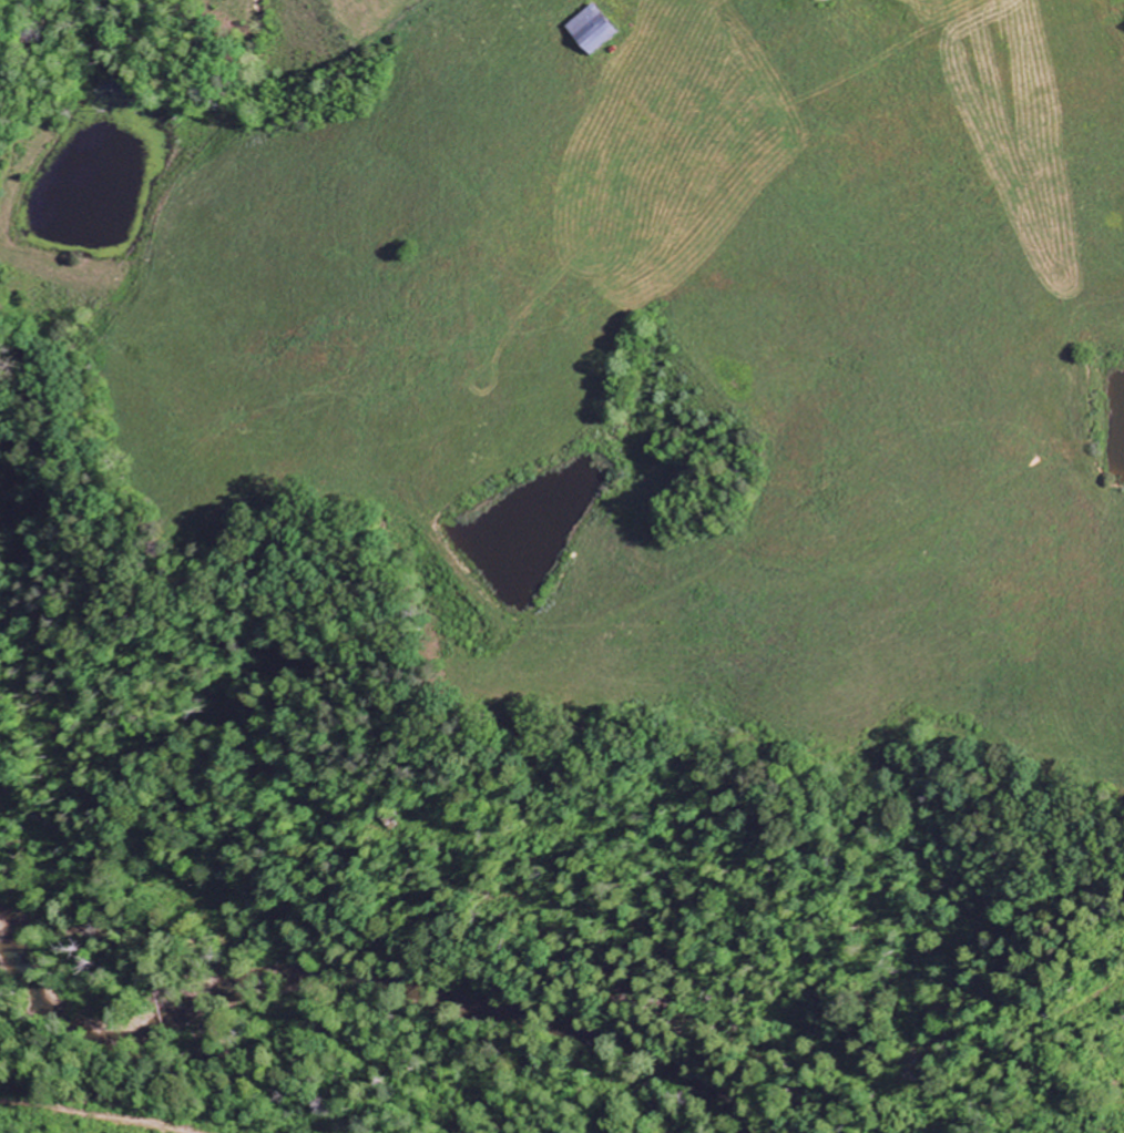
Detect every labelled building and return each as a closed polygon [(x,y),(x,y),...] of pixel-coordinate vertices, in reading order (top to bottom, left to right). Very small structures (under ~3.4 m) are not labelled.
[(589,56),(616,31),(590,4),(563,29),(589,56)]
